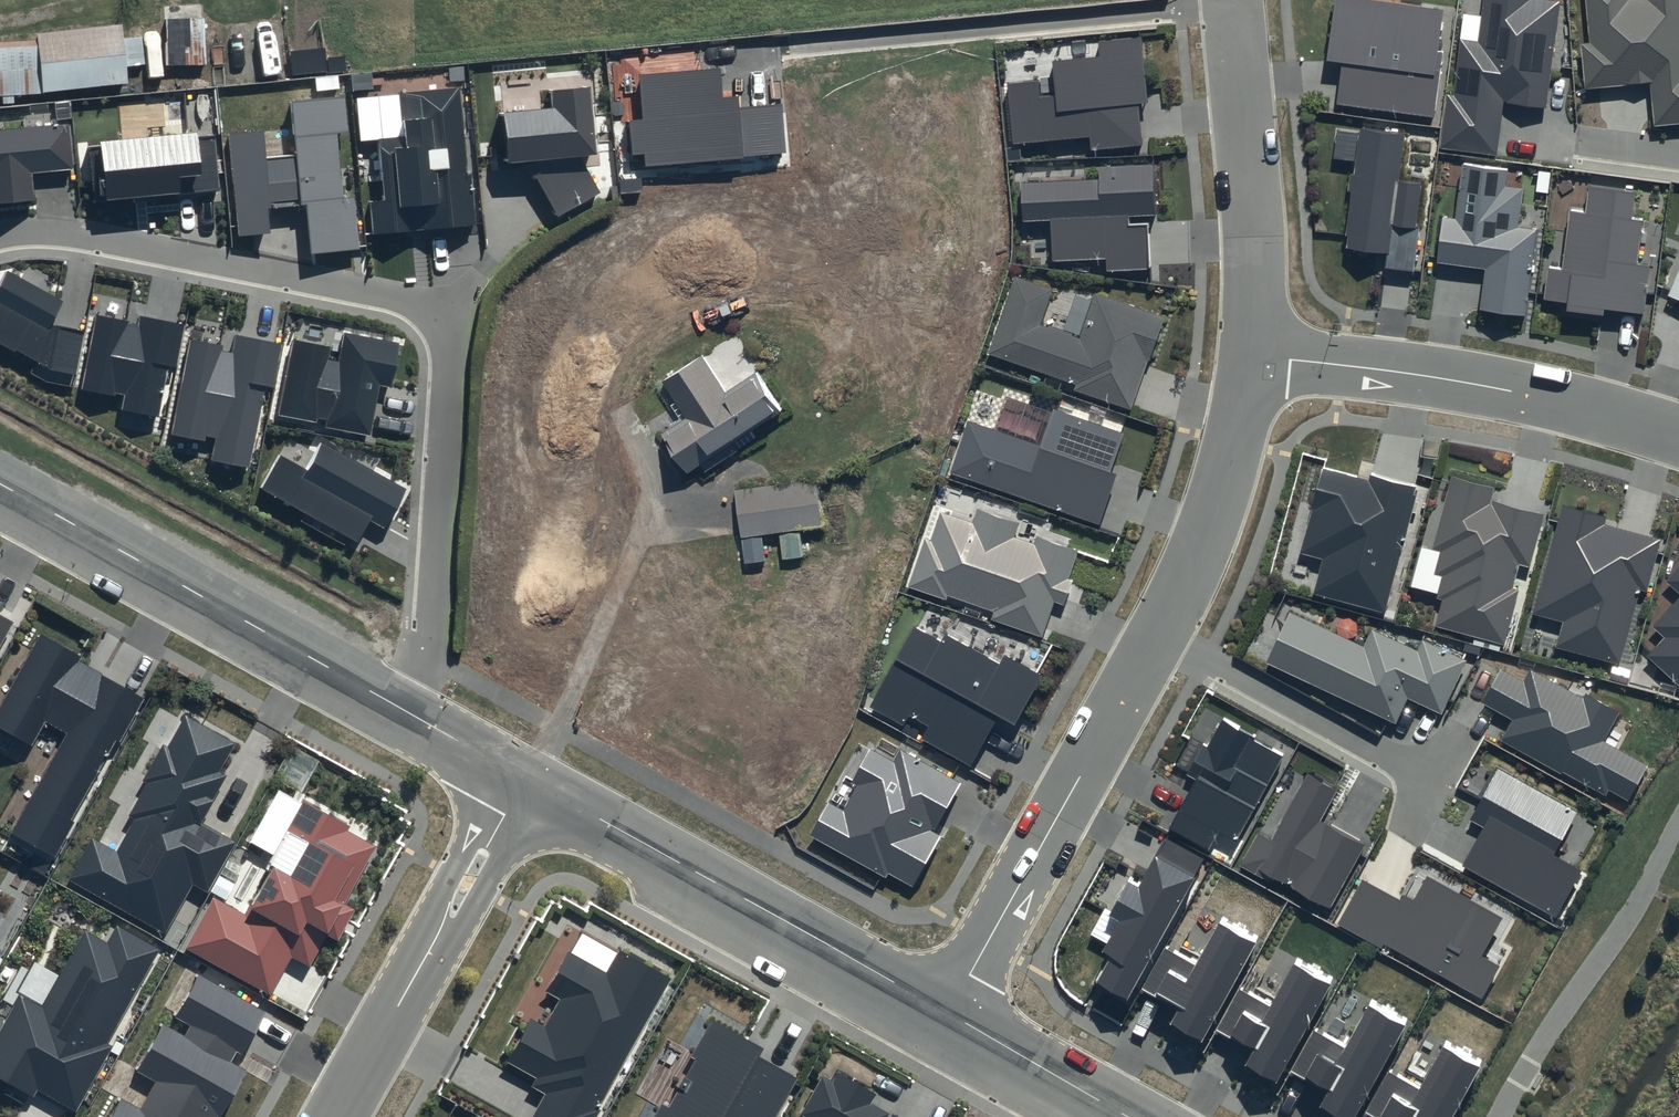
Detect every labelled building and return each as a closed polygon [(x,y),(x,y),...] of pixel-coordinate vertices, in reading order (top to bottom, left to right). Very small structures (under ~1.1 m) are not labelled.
[(1438,121),(1454,15),(1353,0),(1342,0),(1332,65),(1347,67),(1341,106),(1438,121)] [(1449,148),(1495,155),(1503,98),(1546,104),(1560,3),(1539,0),(1490,0),(1484,43),(1464,43),(1449,148)] [(1654,82),(1659,127),(1678,125),(1678,0),(1589,0),(1594,48),(1585,49),(1590,90),(1654,82)] [(130,82),(123,25),(0,39),(0,97),(130,82)] [(1095,154),(1143,150),(1139,108),(1151,107),(1145,32),(1101,36),(1103,60),(1057,64),(1058,80),(1010,84),(1015,147),(1093,140),(1095,154)] [(719,69),(640,76),(643,120),(629,122),(632,155),(645,154),(646,165),(787,154),(783,103),(741,107),(740,96),(722,98),(719,69)] [(460,88),(400,94),(404,136),(379,139),(385,200),(370,201),(373,234),(477,224),(472,174),(468,174),(460,88)] [(501,113),(504,159),(538,156),(544,167),(528,176),(551,219),(598,193),(576,153),(588,152),(584,91),(549,93),(551,109),(501,113)] [(347,95),(290,101),(295,155),(266,158),(264,130),(228,133),(239,234),(270,231),(268,207),(306,203),(311,253),(360,249),(355,195),(344,197),(338,132),(350,131),(347,95)] [(0,129),(0,204),(37,200),(34,173),(74,169),(69,122),(0,129)] [(1364,131),(1349,249),(1389,253),(1385,271),(1415,274),(1426,185),(1399,185),(1405,136),(1364,131)] [(101,145),(89,146),(95,200),(219,188),(215,139),(198,141),(197,132),(101,141),(101,145)] [(1487,317),(1521,320),(1530,227),(1514,225),(1517,192),(1498,190),(1501,164),(1465,161),(1459,220),(1444,218),(1439,260),(1492,266),(1487,317)] [(1159,217),(1157,168),(1102,171),(1102,182),(1023,185),(1024,223),(1054,222),(1056,264),(1109,262),(1110,275),(1154,273),(1152,228),(1132,228),(1131,218),(1159,217)] [(1550,264),(1546,305),(1637,315),(1647,222),(1634,220),(1637,190),(1595,186),(1592,208),(1571,208),(1563,266),(1550,264)] [(1665,302),(1678,307),(1678,267),(1665,302)] [(5,271),(0,280),(0,343),(35,363),(29,373),(45,382),(73,387),(84,332),(51,325),(62,303),(5,271)] [(990,352),(1133,402),(1162,317),(1095,294),(1079,342),(1038,328),(1051,288),(1016,276),(990,352)] [(138,324),(96,316),(82,388),(124,396),(122,410),(157,416),(166,366),(176,368),(184,325),(140,316),(138,324)] [(331,347),(293,340),(278,416),(317,423),(318,418),(327,420),(325,427),(371,436),(381,385),(392,387),(400,343),(344,332),(338,362),(328,360),(331,347)] [(222,346),(190,340),(171,434),(204,441),(205,436),(215,438),(211,459),(249,467),(265,386),(274,388),(282,344),(235,334),(231,353),(222,351),(222,346)] [(661,432),(688,472),(786,408),(760,368),(730,387),(706,349),(664,376),(689,414),(661,432)] [(950,470),(1099,522),(1130,434),(1056,408),(1043,444),(969,418),(950,470)] [(406,489),(320,441),(304,468),(281,455),(261,488),(357,542),(370,520),(384,528),(406,489)] [(1323,597),(1386,614),(1420,488),(1332,464),(1308,552),(1333,558),(1323,597)] [(732,491),(739,535),(829,522),(822,477),(732,491)] [(1498,488),(1457,482),(1436,552),(1456,558),(1436,625),(1500,644),(1540,513),(1495,500),(1498,488)] [(938,497),(909,584),(1044,630),(1074,543),(938,497)] [(1627,669),(1659,541),(1565,517),(1540,615),(1567,622),(1559,652),(1627,669)] [(1662,626),(1673,641),(1653,662),(1678,688),(1678,609),(1662,626)] [(14,622),(0,614),(0,646),(14,622)] [(1286,617),(1264,663),(1397,724),(1409,698),(1445,714),(1469,660),(1425,640),(1418,656),(1373,636),(1365,653),(1286,617)] [(914,624),(870,698),(973,757),(1028,663),(914,624)] [(48,850),(141,687),(39,629),(0,698),(0,728),(24,741),(39,715),(63,729),(7,827),(48,850)] [(1503,742),(1629,809),(1651,769),(1608,746),(1617,730),(1506,670),(1486,706),(1514,721),(1503,742)] [(181,710),(105,842),(86,831),(64,870),(157,922),(187,871),(203,881),(230,835),(189,812),(230,738),(181,710)] [(1256,737),(1222,719),(1207,746),(1202,744),(1186,774),(1198,780),(1171,830),(1209,851),(1220,831),(1238,841),(1284,756),(1255,740),(1256,737)] [(962,783),(900,748),(892,762),(870,750),(852,782),(858,786),(842,814),(829,806),(812,836),(886,878),(888,873),(912,887),(941,837),(934,833),(962,783)] [(1243,868),(1328,911),(1360,847),(1327,830),(1348,789),(1296,762),(1243,868)] [(1484,827),(1457,870),(1557,921),(1582,873),(1554,858),(1576,815),(1495,774),(1468,816),(1484,827)] [(286,948),(308,960),(373,843),(291,798),(236,898),(213,885),(188,943),(263,987),(286,948)] [(1194,879),(1155,857),(1139,888),(1128,882),(1111,911),(1105,907),(1090,934),(1106,943),(1101,952),(1110,957),(1096,983),(1127,1000),(1194,879)] [(1361,884),(1337,920),(1486,1000),(1503,968),(1484,958),(1503,922),(1426,880),(1410,910),(1361,884)] [(1197,962),(1167,945),(1143,988),(1180,1008),(1171,1023),(1202,1040),(1258,937),(1221,917),(1197,962)] [(68,1100),(154,943),(110,919),(102,935),(79,923),(38,999),(16,987),(0,1016),(0,1063),(68,1100)] [(675,978),(618,946),(601,970),(566,945),(502,1059),(547,1084),(528,1116),(596,1116),(675,978)] [(1273,1004),(1243,987),(1219,1030),(1255,1050),(1247,1066),(1277,1082),(1334,979),(1297,959),(1273,1004)] [(196,973),(172,1015),(192,1027),(186,1038),(161,1025),(135,1071),(156,1082),(140,1110),(121,1100),(111,1116),(221,1116),(247,1070),(231,1061),(237,1051),(242,1054),(266,1012),(196,973)] [(1317,1028),(1293,1071),(1330,1091),(1322,1106),(1341,1116),(1355,1116),(1409,1020),(1372,1000),(1347,1044),(1317,1028)] [(798,1075),(708,1026),(657,1116),(775,1116),(798,1075)] [(1391,1068),(1367,1112),(1377,1116),(1452,1116),(1483,1061),(1446,1040),(1421,1085),(1391,1068)] [(838,1072),(831,1084),(823,1079),(803,1114),(808,1116),(896,1116),(870,1103),(876,1093),(838,1072)]
